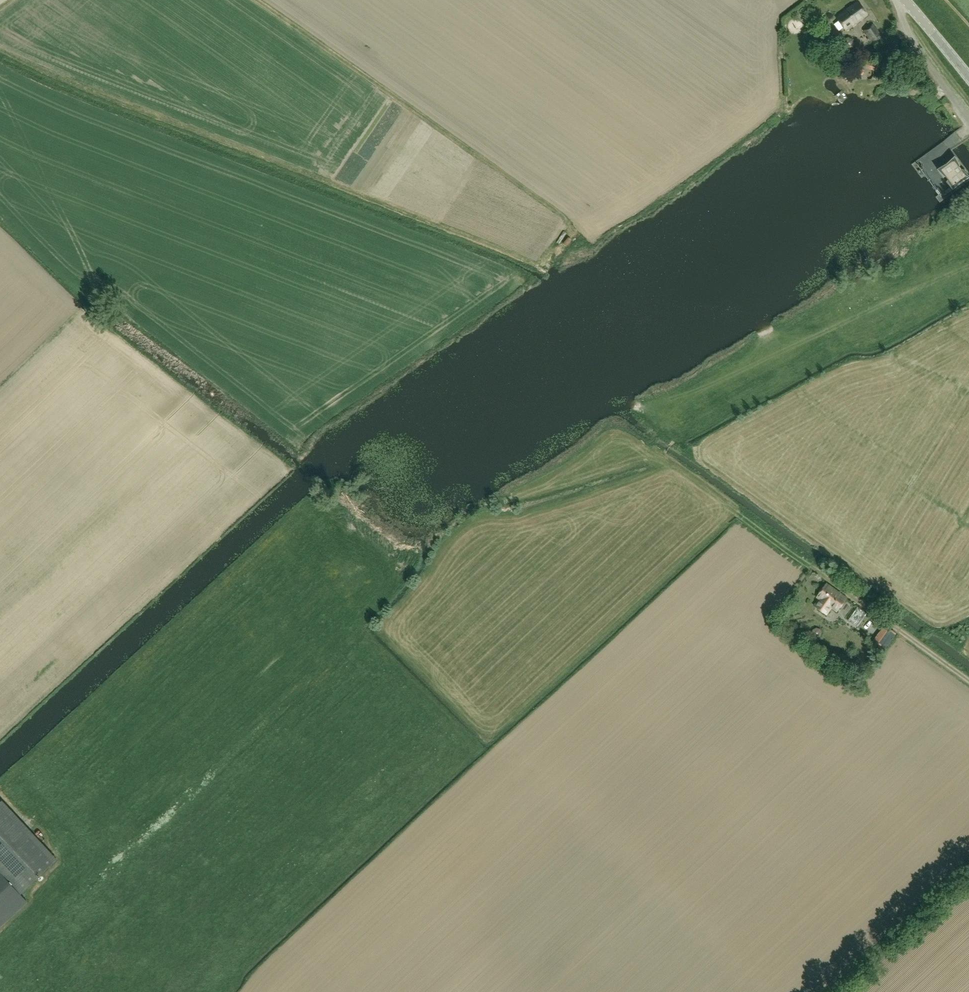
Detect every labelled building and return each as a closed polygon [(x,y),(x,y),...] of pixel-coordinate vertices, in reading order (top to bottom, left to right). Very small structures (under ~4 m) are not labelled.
[(836,18),(846,31),(867,15),(857,2),(836,18)] [(873,25),(864,31),(874,45),(882,39),(873,25)] [(964,171),(954,157),(936,170),(941,176),(964,171)] [(951,190),(968,178),(964,171),(941,176),(951,190)] [(827,616),(832,609),(836,611),(846,599),(826,584),(816,598),(818,599),(813,606),(827,616)] [(854,617),(861,622),(869,609),(862,605),(854,617)] [(881,640),(891,644),(898,628),(888,624),(881,640)] [(27,902),(21,895),(58,861),(2,801),(0,803),(0,927),(27,902)]
